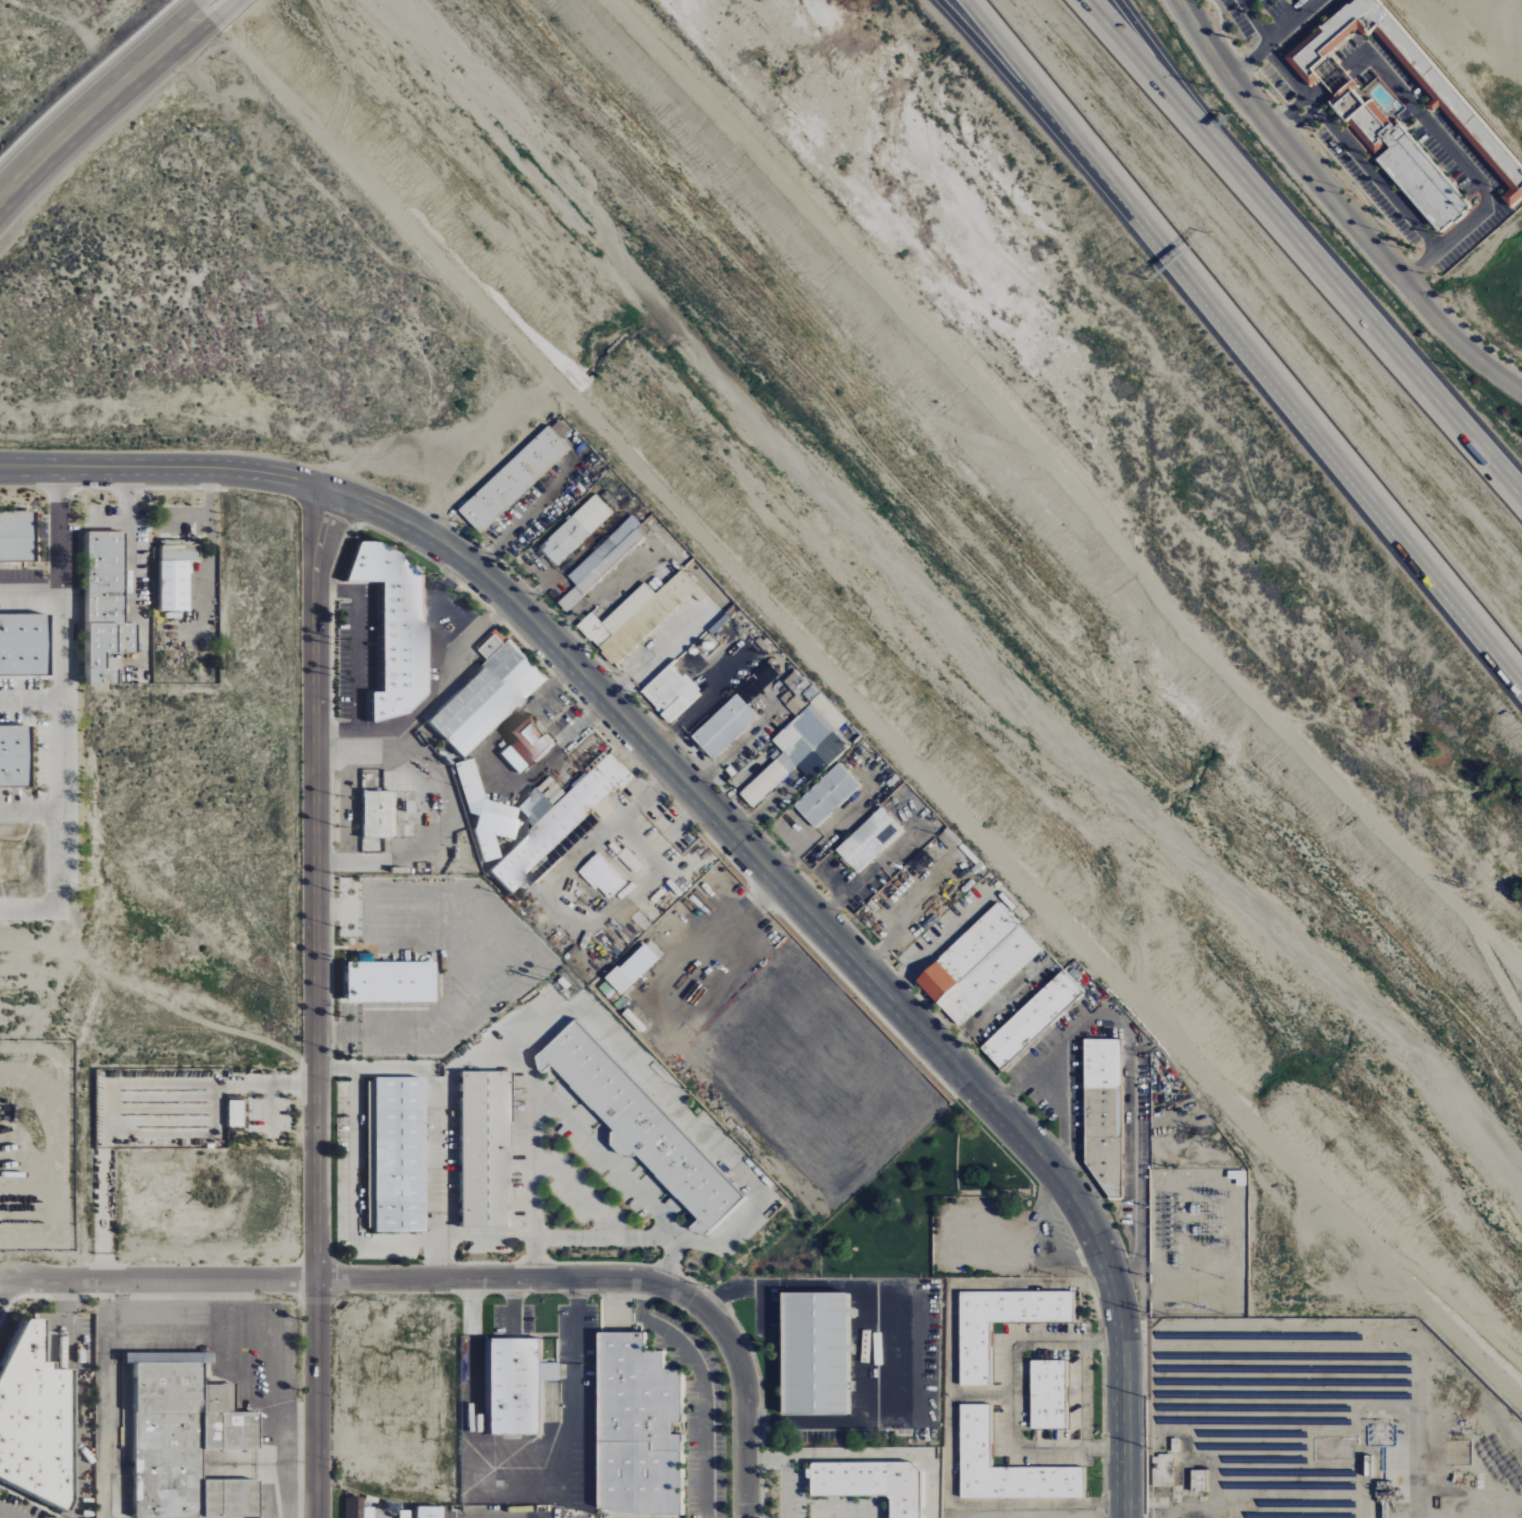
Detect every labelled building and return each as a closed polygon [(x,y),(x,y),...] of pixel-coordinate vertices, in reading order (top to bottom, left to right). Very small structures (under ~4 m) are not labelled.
[(1288,58),(1355,0),(1379,0),(1521,165),(1521,208),(1516,213),(1502,197),(1511,190),(1441,110),(1435,115),(1427,106),(1433,101),(1377,36),(1369,43),(1361,33),(1334,56),(1341,64),(1324,80),(1314,88),(1288,58)] [(1338,97),(1347,89),(1356,81),(1341,64),(1324,80),(1338,97)] [(1390,128),(1382,135),(1394,148),(1381,159),(1337,110),(1344,104),(1338,97),(1347,89),(1356,81),(1362,88),(1358,91),(1390,128)] [(1381,159),(1394,148),(1382,135),(1390,128),(1396,123),(1401,128),(1405,124),(1477,206),(1443,237),(1377,162),(1381,159)] [(457,510),(480,534),(552,465),(570,448),(547,424),(457,510)] [(538,547),(556,565),(612,513),(594,494),(538,547)] [(0,512),(0,562),(36,562),(36,512),(0,512)] [(567,576),(576,585),(557,603),(565,611),(642,539),(634,530),(616,547),(607,538),(567,576)] [(91,685),(119,685),(118,669),(108,669),(108,653),(139,652),(138,624),(127,624),(125,532),(88,533),(91,685)] [(162,611),(190,611),(190,561),(199,561),(199,546),(183,546),(183,541),(162,541),(162,611)] [(377,581),(377,692),(366,692),(366,717),(408,717),(422,668),(422,562),(352,541),(341,581),(377,581)] [(644,582),(601,622),(591,612),(576,626),(614,666),(698,587),(681,568),(654,593),(644,582)] [(51,677),(51,615),(0,615),(0,677),(51,677)] [(424,721),(460,758),(544,678),(507,640),(503,644),(493,633),(477,650),(487,660),(424,721)] [(671,662),(639,692),(670,724),(701,694),(671,662)] [(752,808),(796,765),(810,780),(859,734),(796,668),(782,681),(789,688),(779,699),(796,717),(771,740),(782,752),(738,794),(752,808)] [(690,736),(712,759),(758,717),(736,694),(690,736)] [(553,745),(523,714),(504,732),(512,740),(497,754),(517,774),(531,760),(535,763),(553,745)] [(0,726),(0,787),(33,787),(32,726),(0,726)] [(635,779),(612,752),(564,794),(549,776),(513,807),(532,828),(500,855),(501,856),(486,870),(505,892),(542,860),(546,864),(537,872),(540,875),(568,851),(565,848),(567,847),(560,839),(617,789),(620,792),(635,779)] [(482,801),(471,758),(452,763),(466,814),(475,815),(472,829),(481,862),(498,857),(492,836),(512,839),(515,825),(513,818),(515,807),(482,801)] [(793,806),(814,828),(859,786),(838,763),(793,806)] [(358,791),(359,838),(392,837),(391,790),(358,791)] [(835,849),(857,873),(903,830),(881,806),(835,849)] [(617,855),(634,874),(643,866),(626,847),(617,855)] [(627,883),(598,852),(577,872),(595,890),(598,888),(609,900),(627,883)] [(1041,949),(995,900),(979,915),(981,917),(914,981),(959,1028),(1041,949)] [(429,1001),(429,961),(340,962),(340,1002),(429,1001)] [(621,994),(633,983),(617,966),(604,978),(621,994)] [(980,1048),(1001,1071),(1084,992),(1062,969),(980,1048)] [(744,1198),(574,1019),(530,1061),(542,1074),(549,1067),(611,1132),(604,1138),(623,1158),(630,1151),(696,1221),(690,1226),(701,1238),(744,1198)] [(1121,1198),(1120,1039),(1083,1040),(1084,1167),(1093,1167),(1094,1190),(1105,1190),(1105,1198),(1121,1198)] [(506,1227),(505,1071),(455,1072),(456,1228),(506,1227)] [(418,1231),(418,1077),(368,1077),(368,1231),(418,1231)] [(224,1126),(240,1126),(240,1100),(225,1100),(224,1126)] [(959,1386),(989,1386),(989,1322),(1072,1321),(1072,1291),(958,1292),(959,1386)] [(845,1293),(779,1293),(779,1416),(845,1415),(845,1293)] [(57,1368),(57,1362),(48,1361),(48,1318),(25,1318),(0,1376),(0,1476),(72,1511),(73,1503),(73,1501),(74,1386),(76,1382),(76,1369),(57,1368)] [(596,1514),(680,1514),(680,1435),(669,1435),(669,1422),(681,1422),(681,1370),(662,1370),(662,1351),(642,1351),(642,1333),(596,1333),(596,1514)] [(538,1339),(480,1339),(481,1435),(539,1435),(539,1381),(559,1381),(559,1363),(539,1363),(538,1339)] [(138,1517),(262,1516),(262,1479),(254,1480),(254,1473),(255,1473),(255,1457),(232,1457),(232,1450),(262,1450),(261,1412),(237,1412),(237,1384),(206,1384),(206,1363),(215,1363),(215,1352),(128,1352),(128,1363),(137,1363),(138,1517)] [(1064,1361),(1029,1361),(1030,1429),(1065,1428),(1064,1361)] [(989,1468),(989,1405),(959,1405),(959,1498),(1082,1498),(1082,1468),(989,1468)] [(888,1496),(888,1517),(920,1517),(920,1463),(807,1464),(807,1478),(809,1478),(809,1496),(888,1496)] [(1207,1491),(1207,1471),(1191,1471),(1190,1491),(1207,1491)] [(343,1517),(372,1517),(372,1508),(361,1508),(361,1498),(343,1498),(343,1517)] [(438,1507),(411,1507),(411,1511),(398,1511),(397,1517),(437,1517),(438,1507)]
